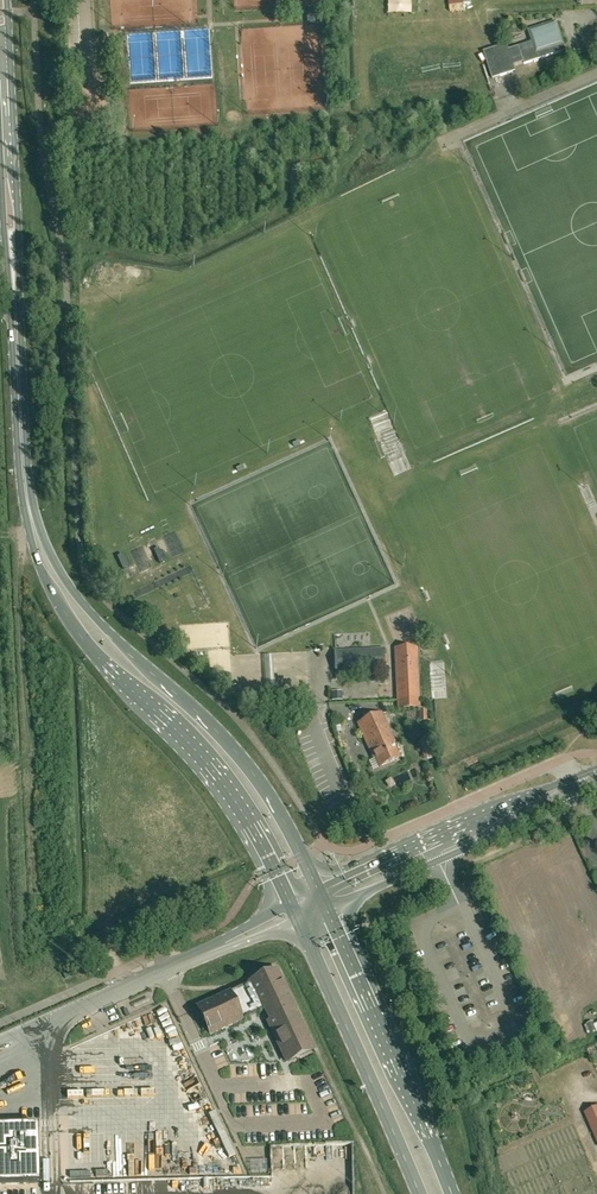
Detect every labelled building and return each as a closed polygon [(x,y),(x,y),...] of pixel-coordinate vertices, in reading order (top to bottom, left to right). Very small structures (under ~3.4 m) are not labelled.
[(524,62),(524,63),(566,50),(556,21),(542,25),(544,31),(530,36),(532,41),(509,49),(507,43),(483,51),(492,78),(516,71),(514,65),(524,62)] [(396,648),(398,700),(397,709),(421,708),(419,699),(416,647),(396,648)] [(334,651),(335,672),(385,669),(384,648),(334,651)] [(428,721),(427,709),(419,710),(420,721),(428,721)] [(380,766),(399,758),(392,743),(394,742),(381,713),(358,723),(371,752),(374,751),(380,766)] [(268,1022),(286,1062),(313,1049),(301,1022),(297,1023),(293,1013),(296,1011),(277,970),(197,1007),(210,1035),(265,1009),(271,1020),(268,1022)] [(593,1021),(586,1024),(590,1034),(596,1031),(596,1029),(593,1021)] [(585,1113),(596,1140),(596,1108),(585,1113)] [(0,1126),(0,1184),(40,1183),(38,1125),(0,1126)]
